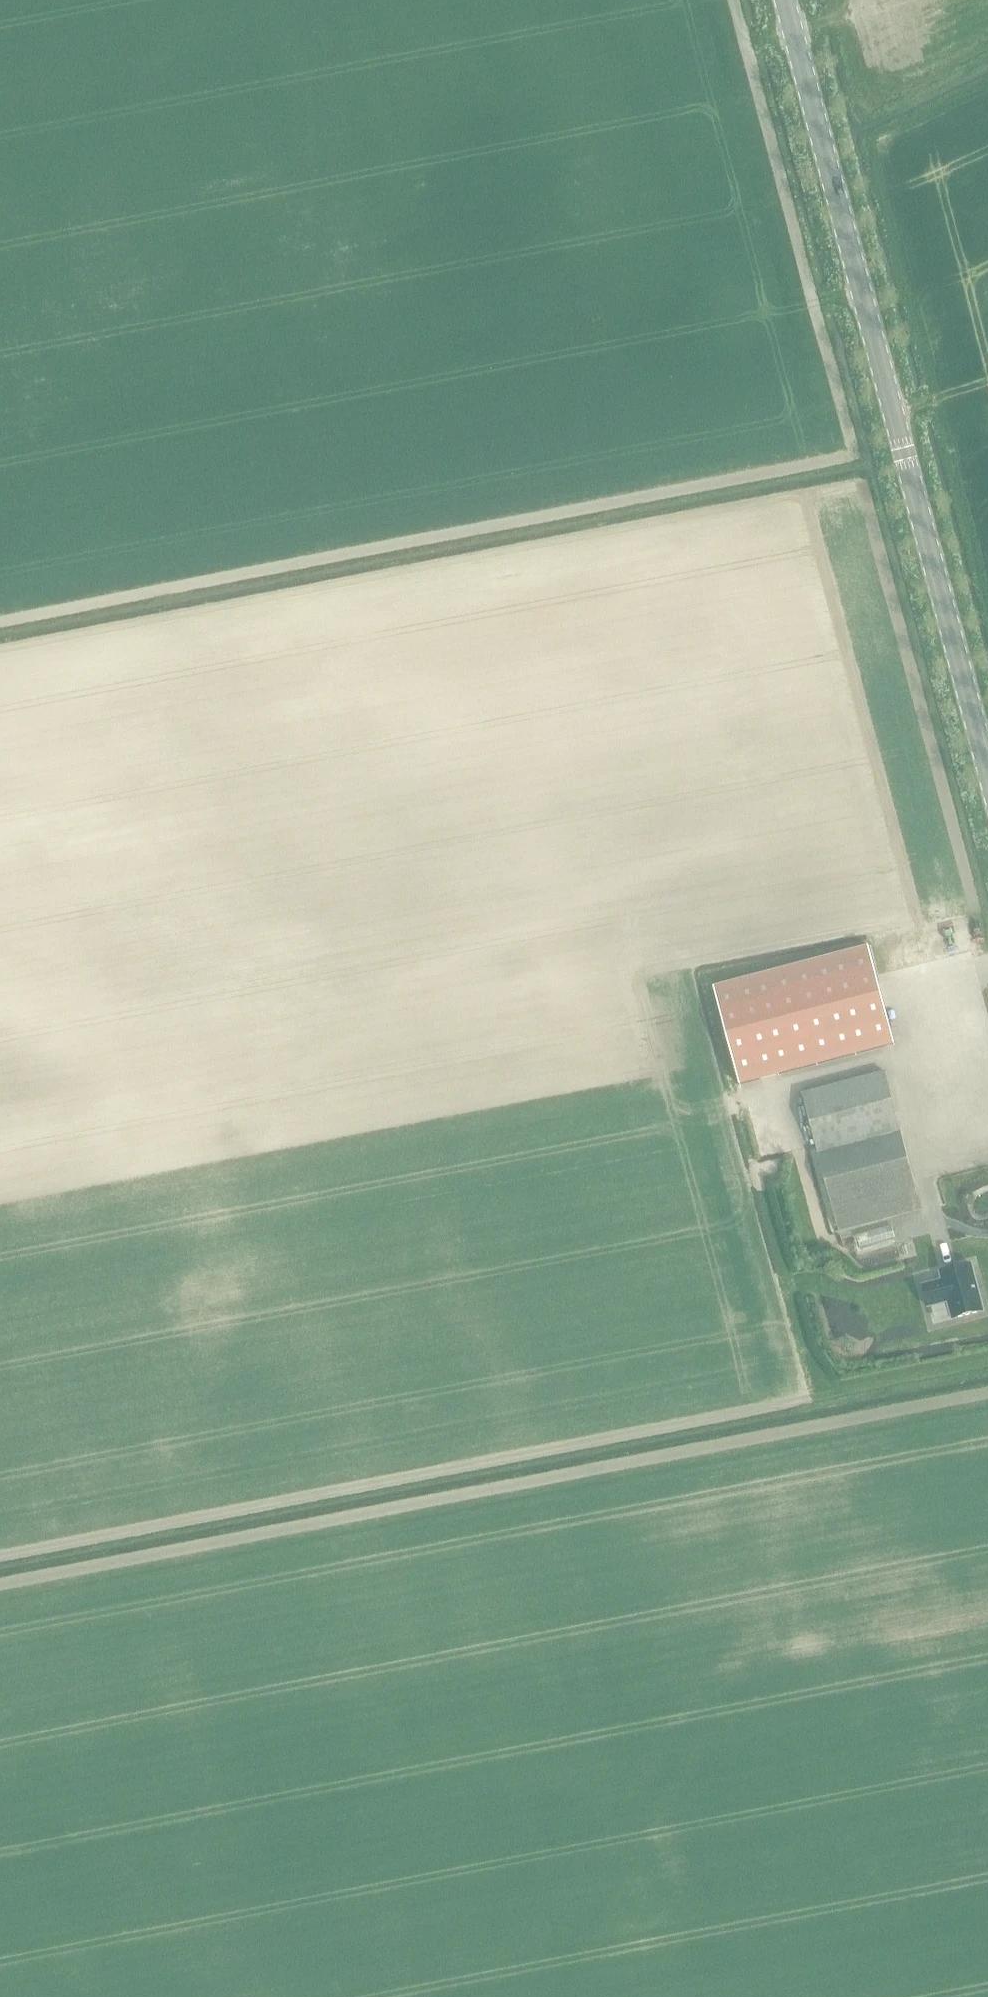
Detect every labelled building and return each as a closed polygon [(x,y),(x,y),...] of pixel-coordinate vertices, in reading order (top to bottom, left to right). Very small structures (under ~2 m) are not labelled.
[(869,947),(714,987),(739,1085),(894,1044),(869,947)] [(889,1073),(805,1097),(838,1230),(839,1231),(923,1207),(889,1073)] [(942,1280),(923,1286),(929,1307),(948,1302),(953,1319),(983,1311),(978,1291),(976,1291),(975,1286),(976,1285),(971,1265),(940,1273),(942,1280)]
